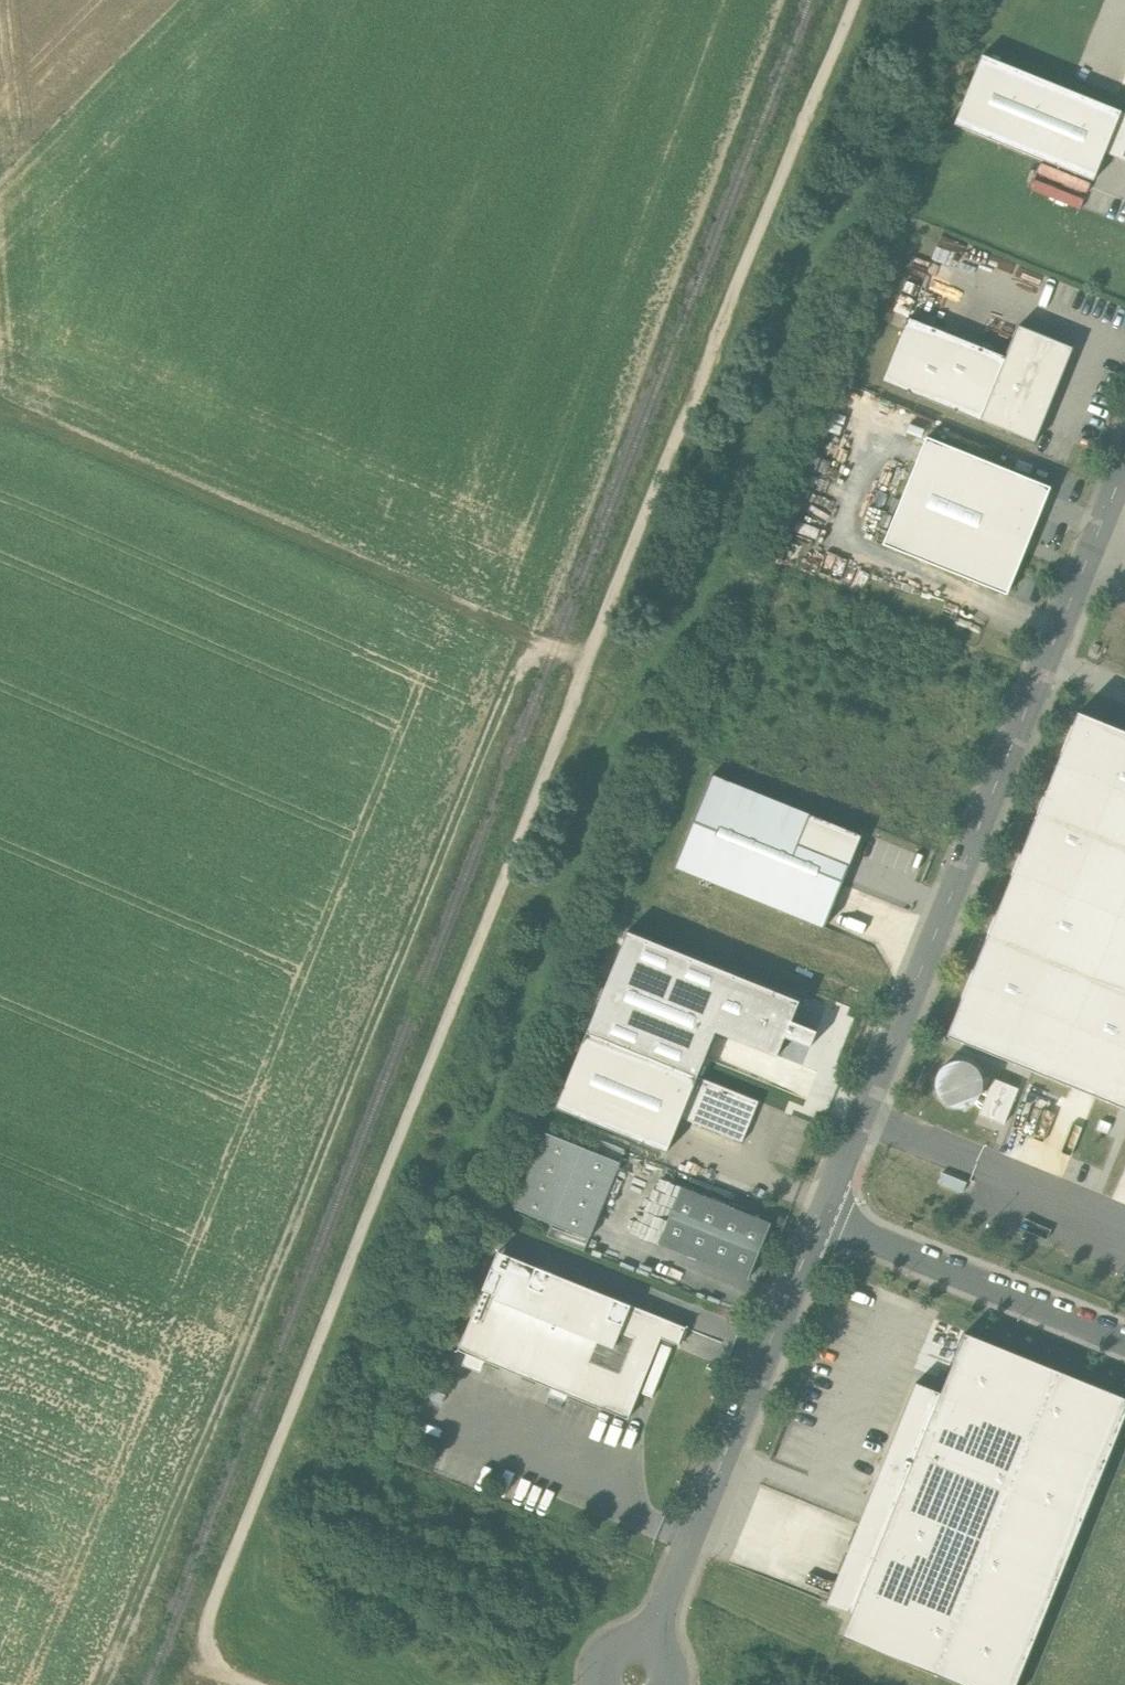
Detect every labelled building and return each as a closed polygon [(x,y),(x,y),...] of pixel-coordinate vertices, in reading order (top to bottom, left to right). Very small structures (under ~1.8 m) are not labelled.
[(1121,112),(982,56),(954,126),(1093,182),(1105,153),(1121,112)] [(1121,112),(1105,153),(1124,161),(1124,114),(1121,112)] [(1007,358),(908,318),(882,382),(980,421),(1007,358)] [(1019,326),(1007,358),(980,421),(1034,444),(1074,348),(1019,326)] [(1050,488),(927,438),(884,545),(1007,595),(1050,488)] [(1122,608),(1114,630),(1124,633),(1124,609),(1122,608)] [(1079,714),(947,1036),(1124,1108),(1124,732),(1079,714)] [(862,836),(712,776),(675,868),(825,928),(862,836)] [(825,1062),(732,1024),(719,1057),(811,1095),(825,1062)] [(698,1077),(588,1032),(557,1108),(666,1154),(698,1077)] [(944,1103),(953,1108),(964,1108),(973,1104),(980,1096),(983,1085),(981,1075),(975,1067),(965,1062),(955,1061),(945,1066),(938,1074),(935,1084),(937,1094),(944,1103)] [(1004,1122),(1017,1085),(992,1076),(979,1113),(1004,1122)] [(759,1102),(698,1077),(681,1118),(742,1143),(759,1102)] [(595,1153),(546,1133),(516,1209),(552,1224),(589,1239),(620,1163),(595,1153)] [(625,1151),(600,1141),(595,1153),(620,1163),(625,1151)] [(967,1185),(944,1175),(940,1185),(963,1195),(967,1185)] [(771,1224),(681,1188),(659,1244),(748,1280),(771,1224)] [(552,1224),(547,1237),(584,1251),(589,1239),(552,1224)] [(685,1328),(498,1252),(458,1350),(628,1419),(661,1338),(678,1345),(685,1328)] [(965,1334),(941,1393),(916,1383),(827,1604),(851,1614),(842,1636),(962,1684),(1015,1684),(1124,1415),(1124,1399),(965,1334)]
